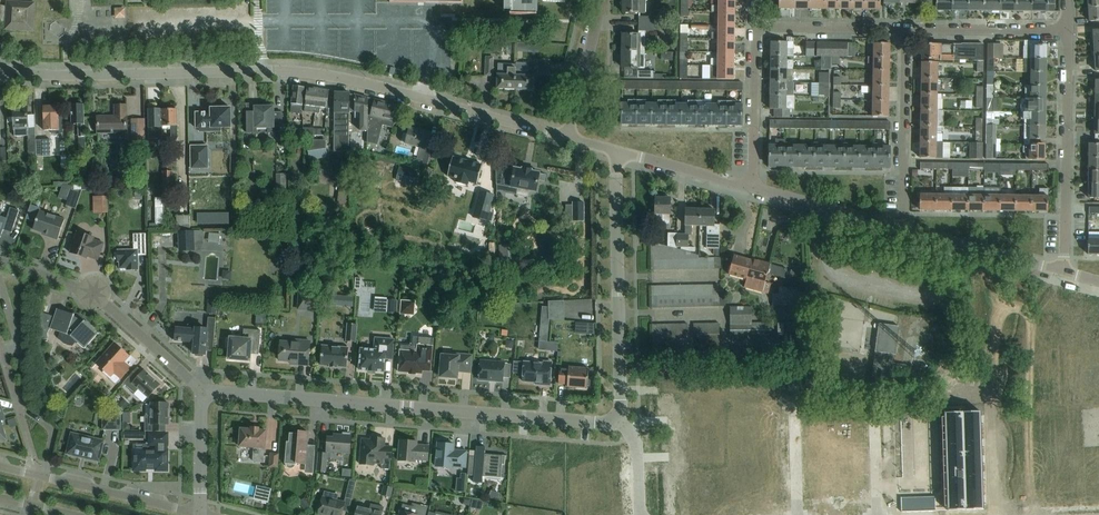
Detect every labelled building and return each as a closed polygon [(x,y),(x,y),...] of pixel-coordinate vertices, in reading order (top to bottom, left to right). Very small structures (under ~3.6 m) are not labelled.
[(511,15),(536,15),(536,14),(535,14),(535,0),(512,0),(511,15)] [(645,0),(623,0),(623,13),(645,13),(645,0)] [(735,0),(719,0),(719,6),(711,6),(711,12),(734,12),(735,0)] [(793,0),(779,0),(778,8),(793,8),(793,0)] [(808,0),(793,0),(793,8),(808,9),(808,0)] [(822,0),(808,0),(808,9),(822,9),(822,0)] [(837,0),(822,0),(822,9),(837,9),(837,0)] [(851,0),(837,0),(837,9),(851,9),(851,0)] [(865,0),(851,0),(851,9),(865,9),(865,0)] [(865,9),(880,10),(880,0),(865,0),(865,9)] [(952,10),(952,0),(936,0),(936,10),(952,10)] [(968,0),(952,0),(952,10),(968,10),(968,0)] [(984,0),(968,0),(968,10),(984,11),(984,0)] [(1000,0),(984,0),(984,11),(1000,11),(1000,0)] [(1016,0),(1000,0),(1000,11),(1015,11),(1016,0)] [(1032,0),(1016,0),(1015,11),(1032,11),(1032,0)] [(1032,11),(1048,11),(1048,4),(1055,4),(1055,0),(1032,0),(1032,11)] [(5,23),(5,29),(33,31),(35,3),(7,1),(6,6),(0,5),(0,22),(5,23)] [(133,14),(133,2),(122,3),(122,14),(133,14)] [(169,13),(169,2),(159,2),(159,13),(169,13)] [(1088,7),(1089,21),(1098,20),(1098,7),(1088,7)] [(734,26),(734,12),(711,12),(719,12),(719,25),(734,26)] [(654,31),(654,24),(638,24),(638,34),(622,34),(622,51),(644,52),(644,31),(654,31)] [(734,39),(734,26),(719,25),(719,33),(712,33),(711,38),(734,39)] [(734,52),(734,39),(711,38),(711,39),(718,39),(718,52),(734,52)] [(771,55),(787,56),(787,55),(793,56),(793,49),(787,49),(787,42),(771,41),(771,55)] [(814,42),(807,42),(806,42),(806,56),(814,56),(814,42)] [(825,56),(825,42),(817,42),(816,56),(821,56),(825,56)] [(847,56),(848,43),(848,42),(840,42),(839,56),(847,56)] [(868,57),(889,57),(890,43),(873,43),(873,57),(868,57)] [(977,63),(983,63),(983,44),(962,44),(962,45),(938,44),(922,44),(922,60),(938,60),(938,55),(953,55),(953,60),(977,60),(977,63)] [(987,58),(993,58),(994,56),(996,56),(996,44),(987,44),(987,58)] [(1031,59),(1046,59),(1046,45),(1032,45),(1023,45),(1023,59),(1031,59)] [(644,68),(644,52),(622,51),(622,67),(631,67),(631,69),(634,69),(634,68),(638,67),(638,68),(644,68)] [(711,59),(710,65),(734,66),(734,52),(718,52),(718,59),(711,59)] [(786,60),(787,56),(771,55),(770,69),(792,69),(792,60),(786,60)] [(832,56),(825,56),(821,56),(821,62),(820,62),(820,69),(830,69),(830,62),(831,62),(831,64),(832,64),(832,56)] [(889,71),(889,57),(868,57),(868,63),(873,63),(873,71),(889,71)] [(1046,72),(1046,59),(1031,59),(1031,65),(1024,65),(1023,72),(1031,72),(1046,72)] [(523,61),(523,68),(546,69),(546,62),(523,61)] [(922,78),(937,78),(937,62),(922,62),(922,78)] [(515,89),(515,75),(516,68),(502,68),(502,63),(498,63),(497,74),(497,76),(496,88),(515,89)] [(710,65),(710,79),(718,79),(722,79),(733,79),(734,66),(710,65)] [(792,83),(792,69),(770,69),(770,82),(793,83),(792,83)] [(889,87),(889,71),(873,71),(872,87),(889,87)] [(819,83),(828,83),(828,72),(819,73),(819,83)] [(1046,86),(1046,72),(1031,72),(1031,85),(1025,85),(1025,86),(1046,86)] [(515,75),(515,89),(533,90),(533,76),(515,75)] [(937,94),(937,78),(922,78),(921,94),(937,94)] [(793,96),(793,83),(770,82),(770,95),(794,96),(793,96)] [(828,96),(828,83),(819,83),(814,83),(814,94),(818,94),(818,96),(828,96)] [(304,87),(293,85),(293,86),(291,104),(290,112),(302,114),(302,105),(304,87)] [(1045,99),(1046,86),(1025,86),(1025,99),(1045,99)] [(315,113),(318,89),(307,87),(304,105),(305,105),(304,111),(315,113)] [(888,101),(889,87),(872,87),(872,101),(888,101)] [(318,89),(315,113),(319,114),(320,107),(326,108),(329,90),(318,89)] [(333,149),(333,152),(348,152),(348,149),(348,140),(349,112),(350,112),(350,94),(349,93),(335,92),(334,104),(334,112),(333,149)] [(367,131),(367,115),(368,98),(355,94),(355,95),(350,94),(350,112),(355,112),(354,117),(360,118),(360,131),(367,131)] [(936,110),(937,94),(921,94),(921,110),(936,110)] [(794,109),(794,96),(770,95),(770,109),(774,109),(774,117),(790,117),(790,109),(794,109)] [(993,112),(993,98),(986,98),(986,112),(1004,112),(993,112)] [(367,115),(367,131),(367,143),(378,145),(383,125),(393,128),(399,106),(387,103),(387,102),(375,99),(370,115),(367,115)] [(1045,99),(1025,99),(1021,99),(1021,112),(1045,113),(1045,99)] [(888,116),(888,101),(872,101),(872,116),(888,116)] [(636,104),(632,104),(621,103),(621,123),(636,124),(636,104)] [(83,104),(71,105),(71,116),(71,124),(76,124),(77,124),(78,151),(85,150),(85,137),(84,116),(83,104)] [(256,104),(246,104),(246,133),(256,133),(256,127),(266,127),(266,133),(282,132),(282,112),(273,112),(273,107),(256,107),(256,104)] [(651,124),(651,104),(636,104),(636,124),(651,124)] [(666,124),(667,104),(651,104),(651,124),(666,124)] [(681,124),(682,104),(667,104),(666,124),(681,124)] [(696,124),(697,104),(682,104),(681,124),(696,124)] [(711,124),(712,104),(697,104),(696,124),(711,124)] [(727,125),(727,105),(712,104),(711,124),(727,125)] [(126,132),(126,117),(126,105),(115,106),(115,117),(97,117),(98,132),(126,132)] [(742,105),(731,105),(727,105),(727,125),(742,125),(742,105)] [(43,106),(44,117),(44,131),(51,130),(52,133),(62,133),(62,117),(58,117),(58,106),(43,106)] [(13,107),(13,117),(7,117),(7,123),(10,122),(10,134),(14,133),(14,131),(28,131),(27,107),(13,107)] [(196,128),(231,127),(230,107),(210,108),(210,112),(195,112),(196,128)] [(162,127),(162,109),(148,109),(148,128),(155,128),(155,138),(153,138),(153,146),(148,146),(148,151),(162,151),(162,127)] [(162,109),(162,127),(170,127),(171,138),(177,137),(177,109),(162,109)] [(943,110),(936,110),(921,110),(921,126),(943,126),(943,110)] [(1004,117),(1004,112),(986,112),(986,125),(996,125),(999,125),(999,120),(994,120),(995,117),(1004,117)] [(1045,126),(1045,113),(1021,112),(1021,119),(1024,119),(1024,126),(1045,126)] [(996,144),(996,125),(986,125),(986,144),(996,144)] [(943,126),(921,126),(921,142),(936,142),(936,126),(943,126)] [(1045,139),(1045,126),(1024,126),(1024,144),(1039,144),(1039,139),(1045,139)] [(144,127),(131,127),(131,140),(144,139),(144,127)] [(416,163),(422,164),(432,167),(435,154),(426,151),(431,133),(410,127),(408,133),(403,132),(401,141),(406,142),(405,144),(420,147),(416,163)] [(470,148),(490,150),(491,133),(471,132),(470,148)] [(36,158),(35,135),(27,135),(28,158),(36,158)] [(784,146),(785,146),(785,140),(775,139),(775,146),(769,145),(769,165),(784,166),(784,146)] [(58,140),(51,141),(51,151),(59,150),(58,140)] [(327,140),(308,140),(308,151),(327,148),(327,140)] [(784,146),(784,166),(799,166),(799,146),(788,146),(788,142),(785,142),(785,146),(784,146)] [(799,146),(799,166),(814,166),(814,146),(814,142),(811,142),(811,146),(799,146)] [(814,146),(814,166),(829,166),(829,146),(818,146),(818,142),(814,142),(814,146)] [(942,142),(936,142),(921,142),(920,158),(942,158),(942,142)] [(982,143),(976,143),(969,142),(969,159),(982,159),(982,143)] [(829,146),(829,166),(844,167),(844,149),(844,146),(845,143),(841,143),(841,146),(829,146)] [(844,149),(844,167),(859,167),(860,146),(848,146),(848,143),(845,143),(844,146),(844,149)] [(860,146),(859,167),(874,167),(875,147),(875,143),(871,143),(871,147),(860,146)] [(875,147),(874,167),(889,167),(890,147),(879,147),(877,147),(877,143),(875,143),(875,147)] [(995,159),(996,144),(986,144),(985,159),(995,159)] [(1045,144),(1039,144),(1024,144),(1023,144),(1023,153),(1025,153),(1025,159),(1045,160),(1045,144)] [(1098,157),(1098,144),(1089,144),(1089,157),(1098,157)] [(207,146),(191,146),(191,168),(208,168),(207,146)] [(499,154),(499,165),(499,170),(507,170),(507,154),(499,154)] [(176,157),(161,157),(163,197),(173,197),(172,166),(176,166),(176,157)] [(452,157),(447,176),(455,178),(454,182),(467,186),(468,182),(477,184),(482,165),(452,157)] [(1089,157),(1089,171),(1098,171),(1098,157),(1089,157)] [(178,166),(173,169),(176,176),(182,173),(178,166)] [(399,168),(396,180),(409,183),(412,174),(416,175),(417,172),(399,168)] [(514,168),(510,187),(517,188),(516,195),(528,197),(529,191),(536,192),(538,180),(544,181),(546,175),(539,173),(540,173),(531,171),(532,170),(522,168),(522,169),(514,168)] [(1089,171),(1089,184),(1098,184),(1098,171),(1089,171)] [(286,173),(276,174),(276,187),(286,187),(286,173)] [(82,190),(84,190),(85,189),(85,184),(73,185),(66,205),(75,208),(82,190)] [(1089,184),(1088,198),(1095,198),(1095,202),(1098,202),(1098,184),(1089,184)] [(951,210),(952,187),(944,187),(944,195),(936,195),(935,210),(951,210)] [(968,210),(968,188),(952,187),(951,210),(968,210)] [(984,210),(984,188),(968,188),(968,210),(984,210)] [(999,210),(1000,195),(1000,188),(984,188),(984,210),(999,210)] [(1032,196),(1031,211),(1048,211),(1048,189),(1039,188),(1039,196),(1032,196)] [(142,197),(135,191),(129,199),(135,205),(142,197)] [(479,191),(472,217),(487,221),(487,220),(490,221),(492,213),(489,212),(494,195),(479,191)] [(935,210),(936,195),(920,194),(919,209),(935,210)] [(1016,211),(1016,196),(1000,195),(999,210),(1016,211)] [(108,208),(107,196),(96,197),(97,209),(108,208)] [(1031,211),(1032,196),(1016,196),(1016,211),(1031,211)] [(663,221),(662,224),(669,224),(670,198),(655,197),(655,221),(663,221)] [(583,202),(572,202),(572,221),(584,220),(583,202)] [(30,204),(26,218),(35,222),(33,230),(49,235),(48,237),(57,240),(61,229),(64,219),(40,211),(41,209),(40,208),(30,204)] [(0,237),(3,230),(11,233),(19,210),(10,207),(6,218),(0,216),(0,237)] [(699,226),(700,209),(686,209),(685,234),(677,234),(676,248),(683,250),(687,252),(695,252),(695,247),(688,247),(688,235),(692,235),(692,225),(699,226)] [(700,209),(699,226),(707,226),(706,248),(719,249),(720,225),(714,224),(714,210),(700,209)] [(190,228),(190,215),(176,215),(176,229),(190,228)] [(202,226),(203,245),(212,245),(211,226),(202,226)] [(201,231),(179,232),(180,250),(193,250),(193,244),(202,244),(201,231)] [(70,244),(68,249),(68,250),(70,251),(70,252),(87,258),(87,256),(98,260),(101,249),(103,243),(93,239),(94,237),(77,232),(73,243),(71,243),(70,244)] [(146,255),(146,244),(145,233),(133,234),(133,250),(117,250),(117,252),(114,252),(114,259),(118,259),(118,262),(119,261),(119,268),(134,268),(134,270),(138,270),(137,255),(146,255)] [(676,248),(677,234),(677,233),(668,233),(667,246),(670,247),(676,248)] [(1088,239),(1088,254),(1098,254),(1098,239),(1088,239)] [(731,266),(729,274),(743,278),(747,279),(745,287),(768,294),(770,284),(766,283),(766,282),(765,282),(752,278),(752,277),(747,276),(752,260),(751,260),(734,255),(731,266)] [(765,282),(768,273),(784,278),(786,269),(770,264),(752,259),(751,260),(752,260),(747,276),(752,277),(752,278),(765,282)] [(791,270),(786,286),(795,289),(801,290),(803,283),(797,281),(799,273),(791,270)] [(772,294),(772,305),(804,305),(805,293),(779,286),(779,294),(772,294)] [(298,292),(297,310),(316,312),(318,293),(298,292)] [(328,304),(353,306),(353,297),(329,295),(328,304)] [(386,300),(385,312),(397,313),(397,300),(386,300)] [(414,309),(414,302),(401,301),(400,313),(408,314),(414,309)] [(1082,330),(1090,332),(1091,327),(1098,329),(1098,303),(1097,302),(1092,318),(1086,316),(1082,330)] [(730,335),(772,335),(772,323),(752,323),(752,307),(730,307),(730,335)] [(41,339),(47,339),(47,333),(50,328),(60,332),(58,337),(60,340),(63,343),(65,344),(68,345),(72,346),(76,341),(84,349),(98,333),(84,321),(83,322),(73,316),(74,314),(57,308),(54,317),(40,312),(41,339)] [(542,308),(540,341),(548,342),(549,320),(549,308),(542,308)] [(262,319),(262,310),(245,310),(245,320),(262,319)] [(213,351),(216,318),(208,317),(207,324),(209,324),(209,329),(196,328),(191,322),(183,329),(173,328),(172,339),(178,340),(181,341),(181,340),(195,341),(194,353),(205,354),(205,350),(213,351)] [(355,342),(356,324),(348,323),(346,341),(355,342)] [(685,354),(700,354),(700,323),(693,324),(694,335),(696,335),(697,353),(685,353),(685,354)] [(805,360),(805,351),(805,323),(777,323),(777,336),(783,336),(783,349),(733,349),(733,353),(728,353),(728,361),(805,360)] [(892,374),(894,363),(899,326),(879,323),(877,334),(870,385),(890,387),(892,374)] [(258,355),(259,343),(260,330),(243,329),(242,338),(230,337),(230,339),(227,339),(227,346),(229,346),(228,359),(240,360),(240,358),(250,358),(250,354),(258,355)] [(431,360),(433,338),(418,336),(417,347),(419,347),(418,352),(400,350),(398,371),(409,372),(408,374),(409,374),(409,372),(415,373),(415,374),(415,375),(416,373),(422,374),(422,371),(430,371),(431,360)] [(392,359),(393,348),(394,339),(375,338),(374,350),(360,349),(360,358),(359,370),(368,370),(368,371),(375,372),(375,371),(384,372),(385,358),(392,359)] [(280,341),(279,349),(278,360),(297,362),(297,364),(308,365),(309,354),(310,341),(297,340),(297,343),(280,341)] [(549,342),(549,350),(556,351),(557,343),(549,342)] [(108,378),(116,384),(130,368),(124,362),(129,356),(121,349),(120,347),(119,346),(117,345),(116,344),(114,343),(96,363),(110,376),(108,378)] [(322,346),(321,354),(320,365),(330,366),(330,367),(337,368),(337,366),(347,367),(348,348),(322,346)] [(451,356),(441,355),(440,368),(439,368),(438,375),(440,375),(440,376),(457,378),(457,371),(470,372),(471,361),(471,356),(451,354),(451,356)] [(510,378),(511,367),(511,364),(504,363),(480,361),(478,379),(490,380),(490,381),(495,381),(503,381),(503,377),(510,378)] [(514,361),(513,373),(523,374),(522,381),(541,382),(540,385),(549,385),(550,374),(551,364),(514,361)] [(894,363),(892,374),(904,376),(906,365),(894,363)] [(588,368),(577,367),(568,367),(568,368),(559,368),(559,372),(558,384),(567,384),(567,387),(587,388),(587,386),(590,386),(590,379),(587,379),(588,368)] [(137,368),(129,376),(123,383),(135,393),(138,389),(148,397),(160,384),(144,370),(142,372),(137,368)] [(1058,369),(1037,370),(1037,383),(1058,382),(1058,369)] [(1058,382),(1037,383),(1038,396),(1058,395),(1058,382)] [(168,403),(157,403),(151,403),(150,415),(145,415),(145,431),(165,431),(165,424),(168,424),(168,403)] [(980,411),(943,413),(947,510),(983,509),(980,411)] [(120,429),(120,415),(103,415),(102,429),(120,429)] [(1060,420),(1040,421),(1040,434),(1061,433),(1060,420)] [(177,425),(177,435),(185,435),(184,424),(177,425)] [(253,461),(263,462),(266,430),(259,430),(259,428),(251,428),(251,429),(240,428),(239,446),(254,447),(253,461)] [(286,442),(285,453),(285,464),(286,464),(286,465),(288,468),(290,468),(292,468),(294,467),(295,466),(295,465),(296,465),(296,464),(305,464),(305,467),(313,468),(312,473),(313,473),(315,450),(307,449),(308,432),(298,431),(298,434),(289,433),(289,442),(286,442)] [(80,456),(81,455),(86,456),(88,459),(99,462),(104,440),(71,433),(66,454),(78,457),(79,457),(80,456)] [(134,455),(132,455),(132,462),(133,462),(133,470),(145,470),(145,467),(156,467),(156,470),(167,470),(167,450),(166,450),(166,445),(167,445),(167,434),(149,433),(148,445),(134,444),(134,450),(134,455)] [(1061,433),(1040,434),(1040,447),(1061,446),(1061,433)] [(335,437),(333,437),(327,437),(326,451),(349,453),(351,436),(336,434),(335,437)] [(378,440),(371,440),(362,439),(360,464),(373,465),(373,463),(382,463),(381,469),(390,470),(392,447),(384,446),(384,439),(378,438),(378,440)] [(400,440),(399,451),(398,460),(415,462),(415,459),(428,460),(429,446),(416,445),(417,441),(400,440)] [(453,452),(453,450),(454,444),(447,444),(447,442),(446,441),(441,440),(440,442),(439,443),(437,443),(435,466),(452,468),(452,466),(465,467),(466,462),(467,451),(457,450),(457,452),(453,452)] [(505,456),(507,456),(507,455),(485,454),(485,447),(476,446),(475,461),(469,460),(470,452),(469,452),(467,475),(474,475),(473,482),(482,483),(483,476),(501,478),(502,464),(504,465),(505,456)] [(1061,446),(1040,447),(1041,459),(1062,459),(1061,446)] [(277,467),(278,454),(270,453),(269,466),(277,467)] [(326,471),(327,454),(319,453),(318,471),(326,471)] [(1062,459),(1041,459),(1041,472),(1062,471),(1062,459)] [(1062,471),(1041,472),(1042,485),(1062,484),(1062,471)] [(383,486),(381,496),(391,497),(393,488),(383,486)] [(261,487),(258,500),(268,502),(271,489),(261,487)] [(465,488),(457,487),(456,495),(464,495),(465,488)] [(935,496),(900,497),(901,512),(935,511),(935,496)] [(351,499),(345,498),(344,502),(322,497),(318,514),(323,514),(341,514),(342,510),(348,512),(351,499)] [(463,497),(461,504),(469,506),(471,499),(463,497)] [(304,498),(298,502),(304,510),(310,505),(304,498)] [(399,514),(425,514),(427,507),(412,503),(411,506),(402,504),(399,514)] [(376,505),(375,510),(357,506),(355,514),(382,514),(384,507),(376,505)]
